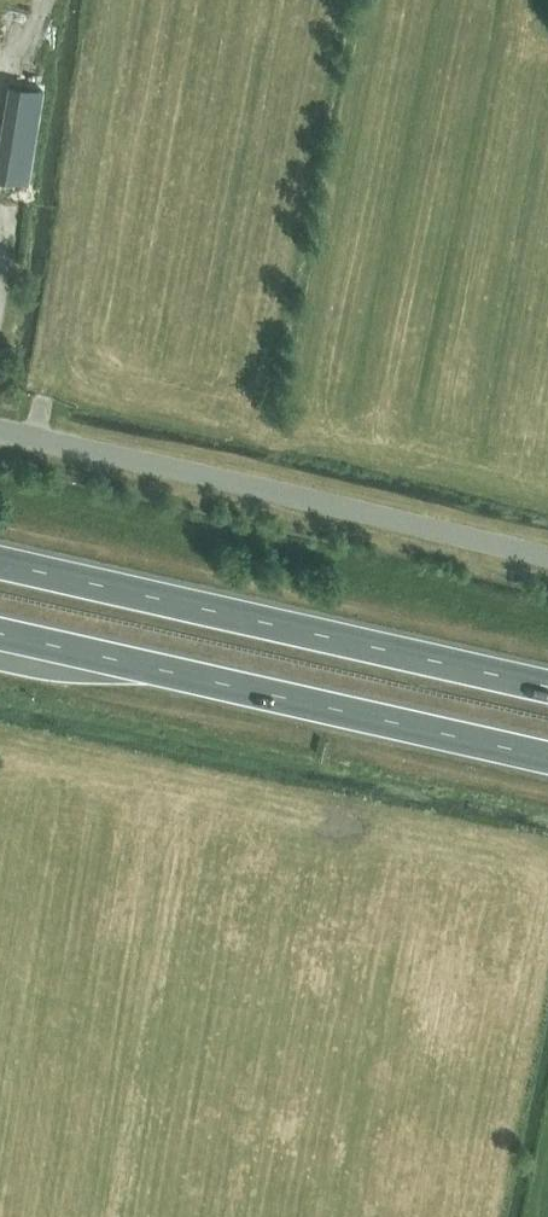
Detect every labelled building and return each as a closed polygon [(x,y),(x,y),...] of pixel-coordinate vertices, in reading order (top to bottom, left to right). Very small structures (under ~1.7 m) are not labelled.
[(28,206),(42,112),(16,108),(2,202),(28,206)]
